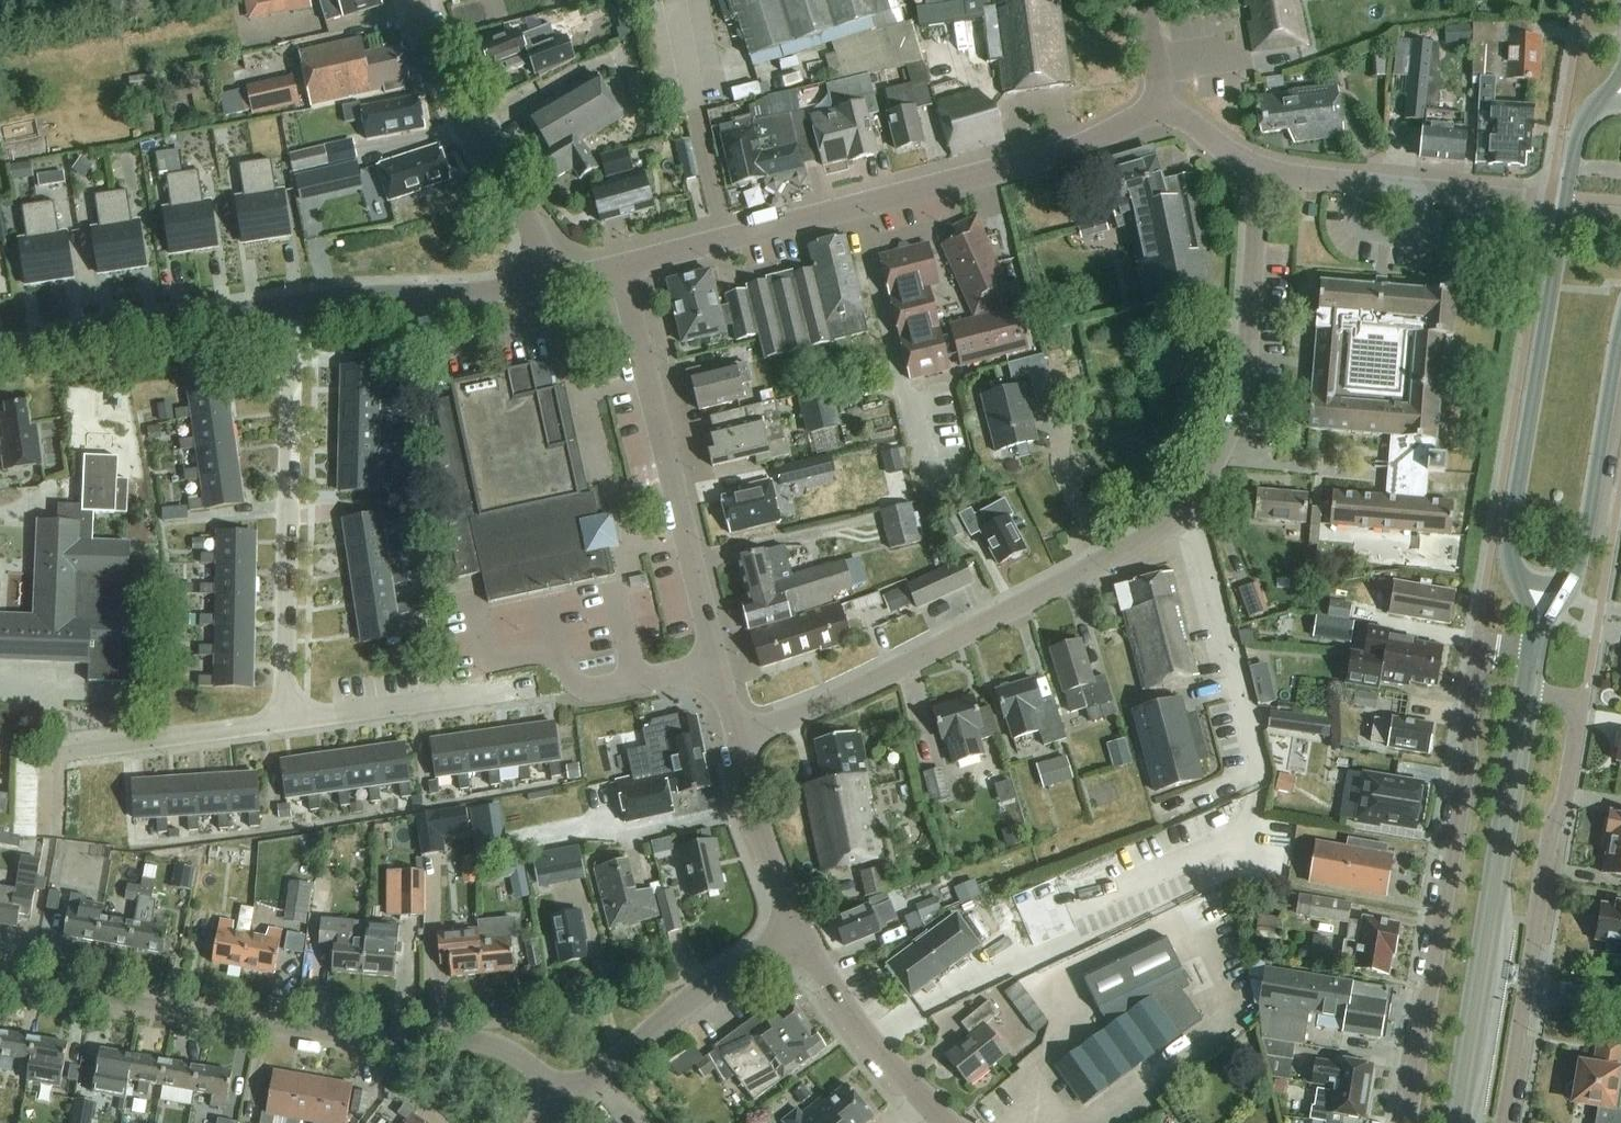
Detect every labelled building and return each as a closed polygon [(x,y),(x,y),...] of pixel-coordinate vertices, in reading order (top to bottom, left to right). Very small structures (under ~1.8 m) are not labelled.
[(312,9),(311,0),(267,0),(270,16),(312,9)] [(381,7),(379,0),(319,0),(325,24),(381,7)] [(781,48),(784,58),(874,29),(875,32),(921,17),(916,0),(731,0),(750,58),(781,48)] [(926,8),(928,18),(928,23),(934,27),(942,25),(983,20),(986,16),(986,13),(989,13),(996,63),(1000,91),(1004,96),(1071,86),(1059,0),(984,0),(983,0),(953,0),(930,3),(926,8)] [(1308,46),(1298,0),(1243,0),(1244,9),(1251,8),(1253,23),(1246,24),(1251,54),(1308,46)] [(621,29),(617,30),(620,39),(637,33),(634,24),(621,29)] [(1480,80),(1495,81),(1501,81),(1502,65),(1507,65),(1506,81),(1538,82),(1540,40),(1509,38),(1509,40),(1504,40),(1504,25),(1473,24),(1472,79),(1480,80)] [(519,33),(481,47),(489,69),(507,63),(509,69),(514,67),(518,70),(524,68),(526,63),(530,61),(537,78),(577,59),(570,40),(552,47),(545,27),(537,30),(520,36),(519,33)] [(403,81),(409,79),(402,46),(364,55),(361,40),(299,54),(311,107),(384,91),(385,94),(404,90),(403,81)] [(1438,46),(1412,43),(1404,121),(1406,121),(1423,123),(1422,132),(1419,133),(1419,141),(1421,143),(1419,160),(1442,162),(1463,164),(1467,131),(1466,117),(1447,114),(1437,113),(1440,90),(1438,46)] [(888,115),(896,150),(923,143),(915,110),(932,106),(927,86),(929,86),(924,63),(907,67),(911,84),(885,91),(891,114),(888,115)] [(155,75),(143,77),(144,86),(157,85),(155,75)] [(581,141),(622,118),(596,76),(528,115),(545,146),(537,150),(547,165),(546,169),(549,174),(553,175),(555,178),(572,168),(579,179),(597,168),(581,141)] [(823,167),(849,161),(849,162),(877,155),(864,104),(875,101),(869,76),(827,87),(830,99),(834,98),(837,111),(811,118),(823,167)] [(145,96),(144,86),(143,77),(128,78),(130,91),(133,91),(134,97),(145,96)] [(1283,77),(1266,79),(1268,91),(1285,88),(1283,77)] [(243,117),(255,114),(255,116),(298,107),(293,79),(250,88),(250,89),(238,92),(243,117)] [(1495,81),(1480,80),(1478,119),(1476,156),(1488,156),(1488,166),(1523,168),(1524,154),(1529,154),(1530,132),(1531,132),(1533,108),(1494,106),(1495,81)] [(1294,144),(1344,138),(1337,87),(1291,92),(1291,95),(1255,99),(1256,103),(1252,106),(1253,111),(1257,114),(1260,135),(1287,132),(1294,144)] [(802,169),(796,138),(810,135),(805,113),(800,113),(796,90),(769,95),(749,107),(751,116),(732,120),(733,124),(718,127),(733,186),(765,179),(767,187),(775,192),(780,184),(791,181),(799,186),(804,178),(802,169)] [(935,101),(937,111),(951,155),(1004,140),(1002,132),(995,109),(988,96),(984,97),(976,90),(935,101)] [(420,98),(412,99),(361,109),(367,141),(426,130),(420,98)] [(352,140),(325,146),(329,166),(357,160),(352,140)] [(676,144),(684,182),(698,179),(690,141),(676,144)] [(328,166),(324,146),(289,154),(293,174),(328,166)] [(420,190),(450,181),(439,146),(380,165),(385,181),(382,182),(388,202),(420,192),(420,190)] [(1162,180),(1153,148),(1099,164),(1110,198),(1109,199),(1110,202),(1107,203),(1110,213),(1113,212),(1118,229),(1130,227),(1146,308),(1215,293),(1191,174),(1162,180)] [(632,171),(627,150),(601,157),(606,185),(590,190),(601,224),(654,209),(644,175),(616,182),(614,175),(632,171)] [(160,168),(181,167),(180,151),(159,152),(160,168)] [(270,160),(255,162),(266,237),(288,234),(281,191),(275,192),(270,160)] [(244,196),(238,197),(244,241),(266,237),(255,162),(239,165),(244,196)] [(329,170),(328,167),(315,171),(319,186),(356,177),(353,164),(329,170)] [(39,171),(40,183),(65,181),(65,170),(39,171)] [(196,173),(181,175),(193,250),(214,247),(208,203),(201,204),(196,173)] [(193,250),(181,175),(166,177),(171,209),(164,210),(171,253),(193,250)] [(124,191),(109,193),(121,268),(142,265),(136,222),(129,222),(124,191)] [(121,268),(109,193),(94,195),(99,227),(92,228),(99,271),(121,268)] [(52,201),(37,204),(48,279),(70,275),(63,232),(57,233),(52,201)] [(27,238),(20,239),(27,282),(48,279),(37,204),(22,206),(27,238)] [(941,245),(957,281),(997,263),(976,217),(952,228),(957,238),(941,245)] [(1095,236),(1109,232),(1105,221),(1091,225),(1095,236)] [(769,283),(746,289),(747,292),(760,341),(759,341),(763,360),(868,334),(863,315),(864,315),(845,238),(808,247),(815,272),(791,278),(792,281),(770,287),(769,283)] [(897,250),(897,252),(879,256),(889,298),(900,339),(910,380),(950,370),(939,330),(929,288),(939,286),(928,244),(910,248),(910,247),(909,246),(908,246),(907,245),(906,244),(905,244),(904,244),(903,244),(902,244),(901,244),(900,245),(899,245),(898,246),(898,247),(897,248),(897,249),(897,250)] [(1009,311),(1009,310),(1002,295),(1010,291),(997,263),(957,281),(975,319),(977,318),(977,319),(1009,311)] [(667,282),(675,313),(682,345),(724,334),(727,344),(758,337),(759,341),(760,341),(747,292),(746,289),(747,292),(726,298),(731,318),(720,320),(714,293),(715,293),(709,272),(667,282)] [(1452,337),(1456,294),(1425,292),(1425,293),(1389,290),(1389,289),(1386,288),(1372,287),(1372,289),(1320,284),(1309,429),(1394,435),(1390,495),(1335,491),(1332,524),(1452,533),(1454,500),(1427,498),(1429,470),(1445,471),(1447,454),(1435,453),(1436,439),(1437,439),(1445,336),(1452,337)] [(977,318),(975,319),(949,325),(960,367),(1029,350),(1018,308),(1009,310),(1009,311),(977,319),(977,318)] [(1037,402),(1054,397),(1043,355),(1008,365),(1012,379),(1030,374),(1037,402)] [(447,455),(427,459),(441,524),(432,526),(439,556),(452,553),(458,578),(459,581),(460,581),(470,579),(482,576),(485,588),(488,604),(611,578),(605,551),(616,548),(619,548),(612,517),(609,518),(599,520),(594,498),(593,494),(584,496),(572,442),(572,441),(559,387),(557,378),(551,370),(544,365),(534,364),(532,364),(531,364),(499,372),(497,372),(483,376),(464,380),(451,383),(447,384),(450,399),(435,402),(447,455)] [(699,411),(721,406),(743,400),(740,386),(751,383),(747,365),(735,367),(701,375),(700,372),(696,370),(689,372),(687,376),(689,385),(693,387),(699,411)] [(343,368),(342,399),(380,400),(380,380),(396,380),(396,371),(381,370),(381,369),(343,368)] [(193,419),(230,413),(226,382),(188,388),(192,409),(176,411),(177,422),(193,419)] [(996,453),(1038,443),(1023,386),(1002,391),(1000,383),(991,386),(993,393),(981,396),(996,453)] [(831,387),(797,394),(807,435),(840,427),(831,387)] [(341,430),(379,431),(379,411),(395,412),(395,401),(380,401),(380,400),(342,399),(341,430)] [(396,401),(396,410),(405,410),(406,401),(396,401)] [(42,465),(37,428),(31,429),(27,402),(5,405),(6,414),(0,415),(0,436),(5,471),(42,465)] [(777,402),(738,412),(710,418),(714,432),(705,434),(713,468),(756,458),(758,465),(790,457),(777,402)] [(172,408),(159,410),(159,412),(160,420),(161,422),(174,420),(172,408)] [(197,449),(235,444),(230,413),(193,419),(196,440),(181,442),(182,451),(197,449)] [(160,427),(148,429),(150,440),(162,438),(160,427)] [(892,427),(869,432),(871,441),(894,436),(892,427)] [(341,461),(378,462),(378,442),(394,442),(394,433),(379,432),(379,431),(341,430),(341,461)] [(395,432),(396,444),(408,444),(408,432),(395,432)] [(239,475),(235,444),(197,449),(200,470),(185,472),(186,482),(202,480),(239,475)] [(898,450),(885,453),(886,459),(890,473),(902,470),(903,470),(898,450)] [(776,468),(780,486),(834,473),(830,455),(803,462),(776,468)] [(89,665),(88,682),(131,684),(133,621),(126,620),(128,542),(91,541),(92,513),(126,514),(127,481),(117,481),(118,458),(85,457),(84,491),(84,508),(58,507),(57,522),(39,521),(35,617),(0,616),(0,661),(89,665)] [(378,462),(341,461),(340,492),(378,493),(378,473),(393,473),(394,463),(378,463),(378,462)] [(395,462),(395,475),(407,475),(407,462),(395,462)] [(239,475),(202,480),(205,500),(189,503),(191,513),(207,510),(207,511),(244,506),(239,475)] [(731,535),(782,522),(771,479),(758,482),(760,490),(722,499),(731,535)] [(401,482),(400,499),(412,499),(413,482),(401,482)] [(1305,524),(1308,496),(1257,492),(1254,520),(1305,524)] [(1023,554),(1026,552),(1009,519),(1013,516),(1005,501),(975,517),(982,531),(982,532),(1000,566),(1013,559),(1016,560),(1022,556),(1023,554)] [(889,550),(921,542),(911,504),(879,512),(889,550)] [(404,506),(404,514),(415,514),(415,506),(404,506)] [(184,507),(168,509),(169,519),(185,517),(184,507)] [(1331,520),(1332,510),(1312,509),(1312,518),(1331,520)] [(344,521),(348,552),(386,546),(383,525),(398,523),(396,513),(381,515),(344,521)] [(1330,532),(1331,522),(1312,521),(1311,530),(1330,532)] [(256,565),(256,534),(218,533),(218,555),(202,555),(202,565),(218,566),(218,564),(256,565)] [(205,540),(194,540),(194,551),(205,550),(205,540)] [(406,551),(419,549),(417,540),(404,542),(406,551)] [(353,582),(390,576),(387,556),(402,553),(401,544),(386,547),(386,546),(348,552),(353,582)] [(791,619),(795,618),(794,614),(832,602),(830,595),(853,587),(845,562),(822,569),(822,567),(793,576),(784,547),(737,559),(748,603),(783,592),(791,619)] [(918,609),(972,584),(961,562),(908,588),(918,609)] [(255,596),(256,565),(218,564),(218,566),(217,586),(202,586),(201,596),(217,596),(217,595),(255,596)] [(406,574),(407,583),(422,580),(421,572),(406,574)] [(390,576),(353,582),(358,613),(395,607),(392,585),(407,583),(405,574),(390,576)] [(1142,692),(1198,677),(1171,574),(1158,577),(1135,583),(1136,584),(1115,589),(1121,614),(1122,614),(1142,692)] [(181,582),(180,595),(192,595),(193,583),(181,582)] [(1449,626),(1455,594),(1393,583),(1388,615),(1449,626)] [(1249,619),(1263,613),(1252,585),(1238,590),(1249,619)] [(882,596),(890,615),(912,606),(904,587),(882,596)] [(749,631),(791,619),(783,592),(748,603),(741,606),(749,631)] [(201,626),(216,627),(254,627),(255,596),(217,595),(217,596),(216,617),(201,617),(201,626)] [(1349,622),(1351,605),(1329,601),(1327,618),(1349,622)] [(411,604),(412,614),(425,612),(423,602),(411,604)] [(840,604),(809,613),(795,618),(791,619),(749,631),(760,669),(820,650),(821,652),(852,643),(840,604)] [(395,607),(358,613),(362,644),(399,638),(396,616),(411,614),(410,605),(395,607)] [(186,615),(185,626),(194,626),(194,615),(186,615)] [(1353,623),(1316,617),(1312,637),(1350,643),(1353,623)] [(1103,635),(1118,631),(1115,619),(1100,622),(1103,635)] [(216,657),(254,658),(254,627),(216,627),(216,647),(200,647),(200,657),(216,657)] [(1363,656),(1439,669),(1443,648),(1415,644),(1416,640),(1387,636),(1386,642),(1366,638),(1363,656)] [(1050,652),(1064,694),(1070,714),(1087,709),(1091,724),(1116,716),(1112,704),(1112,703),(1104,676),(1093,680),(1081,642),(1050,652)] [(392,661),(415,658),(413,645),(390,649),(392,661)] [(1439,669),(1363,656),(1351,655),(1346,686),(1377,691),(1378,684),(1408,689),(1408,685),(1436,689),(1437,684),(1440,682),(1441,677),(1438,673),(1439,669)] [(254,658),(216,657),(215,678),(200,678),(200,688),(215,688),(253,689),(254,658)] [(1270,661),(1252,664),(1258,703),(1276,700),(1270,661)] [(996,692),(1005,721),(1006,720),(1012,741),(1039,733),(1044,748),(1066,741),(1054,699),(1041,703),(1034,680),(996,692)] [(1375,711),(1378,696),(1354,692),(1352,707),(1375,711)] [(985,756),(981,742),(998,736),(990,708),(976,712),(972,699),(933,711),(942,741),(944,740),(952,766),(985,756)] [(1180,699),(1133,712),(1155,792),(1201,779),(1196,761),(1205,758),(1194,715),(1185,718),(1180,699)] [(1301,714),(1299,731),(1329,736),(1331,718),(1301,714)] [(627,753),(633,778),(616,782),(626,824),(673,813),(669,795),(678,793),(679,795),(708,788),(701,755),(705,754),(697,717),(642,730),(646,748),(627,753)] [(1427,756),(1432,726),(1393,719),(1392,723),(1375,720),(1371,742),(1389,744),(1388,749),(1427,756)] [(523,729),(528,766),(549,763),(551,779),(561,777),(558,761),(559,761),(554,725),(523,729)] [(523,729),(492,733),(498,770),(518,767),(520,783),(530,781),(528,766),(523,729)] [(500,786),(498,770),(492,733),(462,737),(467,775),(488,772),(491,787),(500,786)] [(865,776),(870,775),(868,762),(866,763),(860,733),(816,742),(824,783),(805,787),(823,873),(883,861),(865,776)] [(469,790),(467,775),(462,737),(431,742),(436,779),(458,776),(460,791),(469,790)] [(1106,745),(1114,770),(1132,764),(1125,739),(1106,745)] [(402,799),(411,798),(404,745),(374,750),(379,787),(400,784),(402,799)] [(16,758),(39,759),(39,748),(17,747),(16,758)] [(374,750),(343,754),(348,791),(369,788),(372,803),(381,802),(379,787),(374,750)] [(343,754),(312,758),(317,795),(318,795),(339,792),(341,808),(351,806),(348,791),(343,754)] [(1067,756),(1036,765),(1043,789),(1074,780),(1067,756)] [(16,769),(38,770),(39,759),(16,758),(16,769)] [(317,795),(312,758),(282,762),(287,800),(309,797),(311,812),(320,811),(318,795),(317,795)] [(579,765),(567,767),(569,779),(581,777),(579,765)] [(15,781),(38,782),(38,770),(16,769),(15,781)] [(950,799),(942,769),(923,774),(931,804),(950,799)] [(1355,824),(1379,828),(1379,825),(1414,831),(1422,784),(1363,774),(1360,795),(1355,824)] [(225,776),(227,814),(249,813),(250,828),(259,828),(256,775),(225,776)] [(1279,775),(1275,792),(1292,795),(1295,778),(1279,775)] [(227,814),(225,776),(194,778),(196,816),(197,816),(217,815),(218,830),(228,830),(227,814)] [(196,816),(194,778),(163,780),(165,818),(166,818),(187,816),(188,832),(197,831),(197,816),(196,816)] [(167,833),(166,818),(165,818),(163,780),(132,782),(134,820),(156,818),(157,834),(167,833)] [(15,781),(15,792),(37,793),(38,782),(15,781)] [(14,803),(37,804),(37,793),(15,792),(14,803)] [(422,797),(412,799),(413,806),(423,805),(422,797)] [(14,815),(36,816),(37,804),(14,803),(14,815)] [(362,803),(351,805),(352,815),(363,813),(362,803)] [(290,804),(278,805),(279,819),(292,818),(290,804)] [(499,804),(470,809),(477,859),(507,854),(499,804)] [(465,809),(416,816),(422,855),(441,852),(438,835),(468,831),(465,809)] [(1610,836),(1608,851),(1620,853),(1620,816),(1609,814),(1606,835),(1610,836)] [(13,826),(36,827),(36,816),(14,815),(13,826)] [(0,838),(0,844),(20,848),(21,838),(13,838),(13,832),(13,826),(3,824),(0,838)] [(36,827),(13,826),(13,832),(13,838),(21,838),(35,839),(36,827)] [(1001,831),(1007,848),(1023,843),(1018,826),(1001,831)] [(168,836),(167,836),(158,836),(158,841),(180,840),(179,830),(168,831),(168,836)] [(657,854),(676,852),(675,835),(655,838),(657,854)] [(1386,896),(1392,858),(1385,857),(1386,847),(1347,840),(1346,850),(1315,845),(1309,884),(1386,896)] [(692,898),(723,892),(715,861),(719,860),(715,842),(681,850),(692,898)] [(549,851),(556,882),(583,877),(576,846),(549,851)] [(1608,851),(1604,875),(1620,878),(1620,853),(1608,851)] [(19,919),(30,921),(35,890),(35,889),(37,877),(38,877),(40,861),(21,858),(18,873),(19,873),(15,891),(0,889),(0,925),(17,928),(19,919)] [(523,858),(486,864),(489,880),(526,873),(523,858)] [(476,860),(463,860),(464,883),(477,883),(476,860)] [(882,862),(862,866),(863,872),(860,872),(865,897),(868,897),(871,907),(889,901),(887,893),(891,892),(888,878),(890,878),(888,867),(883,868),(882,862)] [(609,930),(656,918),(650,891),(634,895),(625,863),(593,871),(609,930)] [(196,870),(180,867),(176,890),(192,893),(196,870)] [(401,916),(423,916),(424,872),(401,872),(401,916)] [(284,920),(292,921),(307,924),(314,886),(291,882),(284,920)] [(316,882),(310,914),(323,916),(328,884),(316,882)] [(974,883),(956,891),(961,903),(979,896),(974,883)] [(137,901),(139,888),(127,885),(124,899),(137,901)] [(139,888),(137,901),(150,904),(151,899),(153,890),(139,888)] [(675,898),(680,897),(678,889),(673,891),(672,889),(655,894),(666,934),(683,929),(675,898)] [(50,891),(46,910),(58,912),(61,893),(50,891)] [(1296,917),(1348,925),(1351,903),(1299,895),(1296,917)] [(133,923),(129,949),(163,955),(168,930),(151,926),(156,900),(151,899),(150,904),(137,901),(133,923)] [(920,920),(941,913),(936,899),(915,907),(920,920)] [(70,901),(64,937),(96,943),(100,917),(101,907),(86,904),(70,901)] [(877,929),(897,921),(890,902),(870,911),(868,907),(833,921),(838,932),(836,936),(839,943),(843,945),(844,948),(879,933),(877,929)] [(1596,941),(1608,943),(1606,955),(1620,957),(1620,904),(1616,903),(1615,907),(1601,905),(1598,923),(1595,925),(1593,928),(1592,931),(1592,934),(1594,938),(1596,940),(1596,941)] [(559,965),(586,959),(583,942),(586,942),(580,914),(551,919),(559,965)] [(906,918),(911,932),(923,928),(918,914),(906,918)] [(910,943),(913,948),(884,969),(893,980),(897,977),(911,997),(936,978),(957,1006),(976,997),(956,970),(953,966),(979,946),(956,915),(929,935),(926,931),(910,943)] [(1279,919),(1258,916),(1257,928),(1277,931),(1279,919)] [(100,917),(96,943),(129,949),(133,923),(100,917)] [(516,917),(494,919),(478,921),(479,931),(480,942),(480,949),(481,959),(482,976),(514,973),(511,938),(518,937),(517,930),(516,917)] [(318,949),(333,951),(332,974),(363,977),(366,940),(366,931),(354,931),(354,922),(320,919),(318,949)] [(1393,956),(1399,925),(1362,919),(1357,945),(1344,943),(1341,960),(1355,963),(1354,970),(1388,976),(1388,972),(1392,969),(1393,963),(1390,960),(1391,955),(1393,956)] [(243,969),(249,937),(231,934),(233,924),(219,922),(212,964),(243,969)] [(366,940),(363,977),(394,980),(398,937),(399,925),(367,923),(366,940)] [(267,940),(249,937),(243,969),(274,975),(281,933),(268,931),(267,940)] [(480,949),(480,942),(479,931),(437,935),(440,965),(450,964),(451,979),(482,976),(481,959),(480,949)] [(303,954),(306,936),(288,932),(284,951),(303,954)] [(1085,1105),(1157,1053),(1202,1020),(1182,992),(1189,987),(1164,938),(1082,978),(1100,1014),(1103,1013),(1112,1025),(1057,1065),(1085,1105)] [(539,941),(525,944),(526,953),(540,951),(539,941)] [(1299,953),(1298,960),(1310,961),(1312,949),(1305,948),(1299,953)] [(1258,1006),(1261,1039),(1262,1039),(1294,1045),(1294,1044),(1303,1046),(1307,1021),(1320,1023),(1319,1027),(1342,1031),(1342,1033),(1380,1039),(1386,1004),(1389,990),(1264,969),(1265,963),(1245,960),(1255,1006),(1258,1006)] [(1018,983),(1004,994),(1012,1004),(1026,994),(1018,983)] [(968,1084),(1007,1053),(984,1025),(999,1014),(989,1002),(961,1024),(971,1036),(946,1056),(968,1084)] [(1049,1024),(1034,1005),(1021,1015),(1035,1034),(1049,1024)] [(824,1050),(812,1033),(793,1008),(773,1023),(764,1011),(713,1049),(753,1103),(824,1050)] [(29,1063),(34,1038),(1,1033),(0,1039),(0,1058),(29,1063)] [(67,1044),(34,1038),(29,1063),(26,1081),(59,1087),(67,1044)] [(1262,1039),(1261,1039),(1266,1057),(1291,1061),(1294,1045),(1262,1039)] [(1620,1095),(1620,1043),(1599,1039),(1595,1061),(1593,1061),(1592,1067),(1580,1065),(1577,1083),(1573,1083),(1569,1085),(1567,1089),(1567,1092),(1568,1096),(1570,1099),(1574,1100),(1574,1103),(1598,1107),(1595,1122),(1620,1122),(1620,1110),(1619,1109),(1620,1095)] [(128,1080),(133,1056),(100,1050),(94,1085),(95,1085),(93,1094),(125,1099),(128,1080)] [(148,1096),(150,1084),(162,1086),(166,1062),(133,1056),(128,1080),(140,1083),(138,1094),(148,1096)] [(705,1061),(695,1069),(703,1079),(713,1072),(705,1061)] [(1315,1062),(1312,1085),(1368,1093),(1369,1083),(1373,1083),(1375,1072),(1371,1072),(1372,1067),(1336,1061),(1336,1065),(1315,1062)] [(194,1092),(198,1067),(166,1062),(162,1086),(194,1092)] [(68,1080),(77,1082),(79,1069),(70,1067),(68,1080)] [(198,1067),(194,1092),(212,1096),(210,1106),(226,1109),(232,1074),(198,1067)] [(299,1077),(273,1073),(266,1114),(261,1114),(260,1122),(272,1122),(274,1116),(287,1118),(292,1119),(299,1077)] [(326,1082),(299,1077),(292,1119),(287,1118),(286,1122),(300,1122),(300,1121),(311,1122),(319,1122),(326,1082)] [(1275,1093),(1286,1094),(1288,1082),(1277,1080),(1275,1093)] [(352,1086),(326,1082),(319,1122),(346,1122),(352,1086)] [(800,1105),(812,1096),(804,1085),(792,1094),(800,1105)] [(1363,1121),(1364,1116),(1368,1116),(1369,1106),(1366,1105),(1368,1093),(1312,1085),(1311,1085),(1332,1089),(1331,1094),(1317,1092),(1312,1122),(1320,1122),(1329,1122),(1330,1116),(1363,1121)] [(873,1119),(870,1115),(870,1113),(867,1108),(863,1107),(846,1086),(823,1105),(820,1101),(801,1116),(797,1111),(782,1122),(867,1122),(873,1119)] [(355,1090),(351,1112),(365,1115),(369,1093),(355,1090)] [(73,1122),(89,1122),(89,1120),(87,1119),(92,1097),(78,1094),(73,1122)] [(415,1116),(417,1113),(406,1104),(398,1115),(409,1122),(424,1122),(415,1116)] [(135,1112),(119,1111),(118,1122),(134,1122),(135,1112)]
